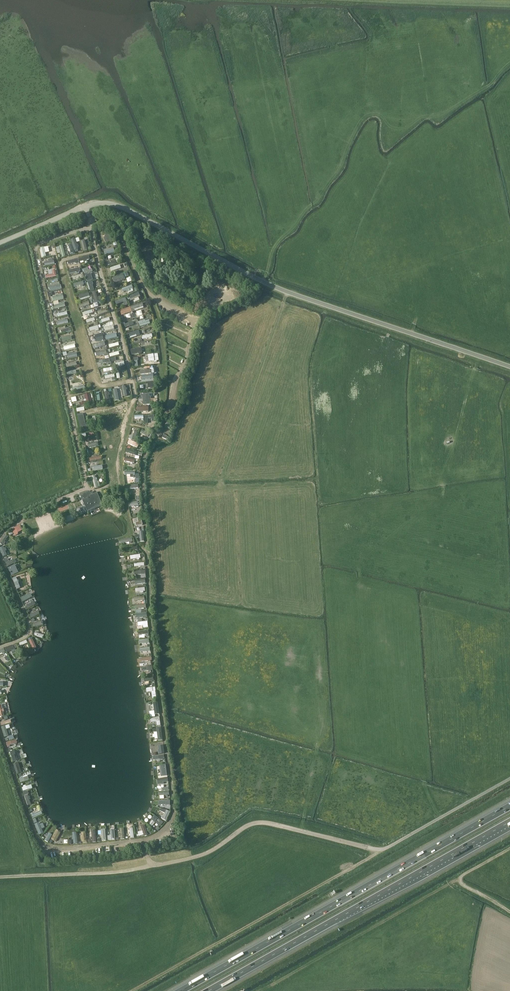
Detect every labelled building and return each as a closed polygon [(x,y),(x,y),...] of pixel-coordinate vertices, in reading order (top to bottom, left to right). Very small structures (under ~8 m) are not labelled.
[(106,237),(104,238),(105,242),(110,241),(111,241),(111,240),(112,240),(111,236),(112,236),(111,232),(109,233),(105,234),(106,237)] [(151,245),(143,247),(147,264),(155,261),(151,245)] [(117,264),(105,268),(107,272),(118,268),(117,264)] [(55,270),(52,271),(53,275),(46,276),(46,279),(56,277),(55,270)] [(97,297),(95,291),(92,292),(95,302),(101,300),(100,296),(97,297)] [(125,298),(115,301),(116,305),(123,303),(124,307),(128,305),(125,298)] [(87,304),(86,301),(75,305),(77,309),(90,304),(89,300),(87,301),(88,304),(87,304)] [(142,303),(130,307),(132,312),(133,312),(135,311),(134,310),(143,307),(142,303)] [(130,307),(120,311),(121,315),(131,312),(130,307)] [(158,354),(148,355),(149,362),(154,361),(154,363),(157,362),(156,361),(158,361),(158,354)] [(97,400),(102,399),(100,390),(96,391),(96,392),(92,393),(93,400),(97,399),(97,400)] [(86,401),(82,402),(82,405),(91,403),(89,394),(84,395),(86,401)] [(144,401),(143,401),(143,405),(149,405),(149,399),(151,399),(151,396),(149,396),(149,394),(143,394),(143,398),(144,398),(144,401)] [(86,428),(83,415),(82,413),(77,414),(81,431),(89,430),(89,427),(86,428)] [(149,416),(144,416),(145,424),(148,423),(147,419),(149,419),(151,419),(152,422),(154,421),(154,415),(149,416)] [(90,495),(90,493),(89,491),(80,495),(87,512),(102,505),(97,492),(90,495)] [(19,527),(20,527),(19,525),(11,530),(15,536),(18,534),(17,533),(21,531),(19,527)] [(7,559),(4,560),(7,567),(16,563),(14,559),(9,562),(7,559)] [(15,565),(8,568),(12,576),(18,573),(15,565)] [(18,580),(17,581),(16,577),(12,578),(16,590),(20,588),(18,582),(19,582),(18,580)] [(156,698),(154,688),(152,688),(146,689),(146,693),(151,692),(152,699),(156,698)] [(8,736),(6,730),(6,729),(10,728),(9,725),(1,728),(4,737),(8,736)] [(156,740),(159,740),(158,727),(151,728),(152,739),(156,739),(156,740)] [(160,809),(160,811),(165,813),(163,817),(162,816),(161,818),(162,819),(166,821),(169,812),(166,811),(160,809)] [(154,816),(151,820),(160,827),(163,823),(154,816)] [(141,826),(142,831),(138,833),(138,835),(139,836),(139,837),(143,835),(144,836),(147,835),(144,825),(141,826)] [(51,840),(56,842),(61,833),(56,830),(51,840)]
